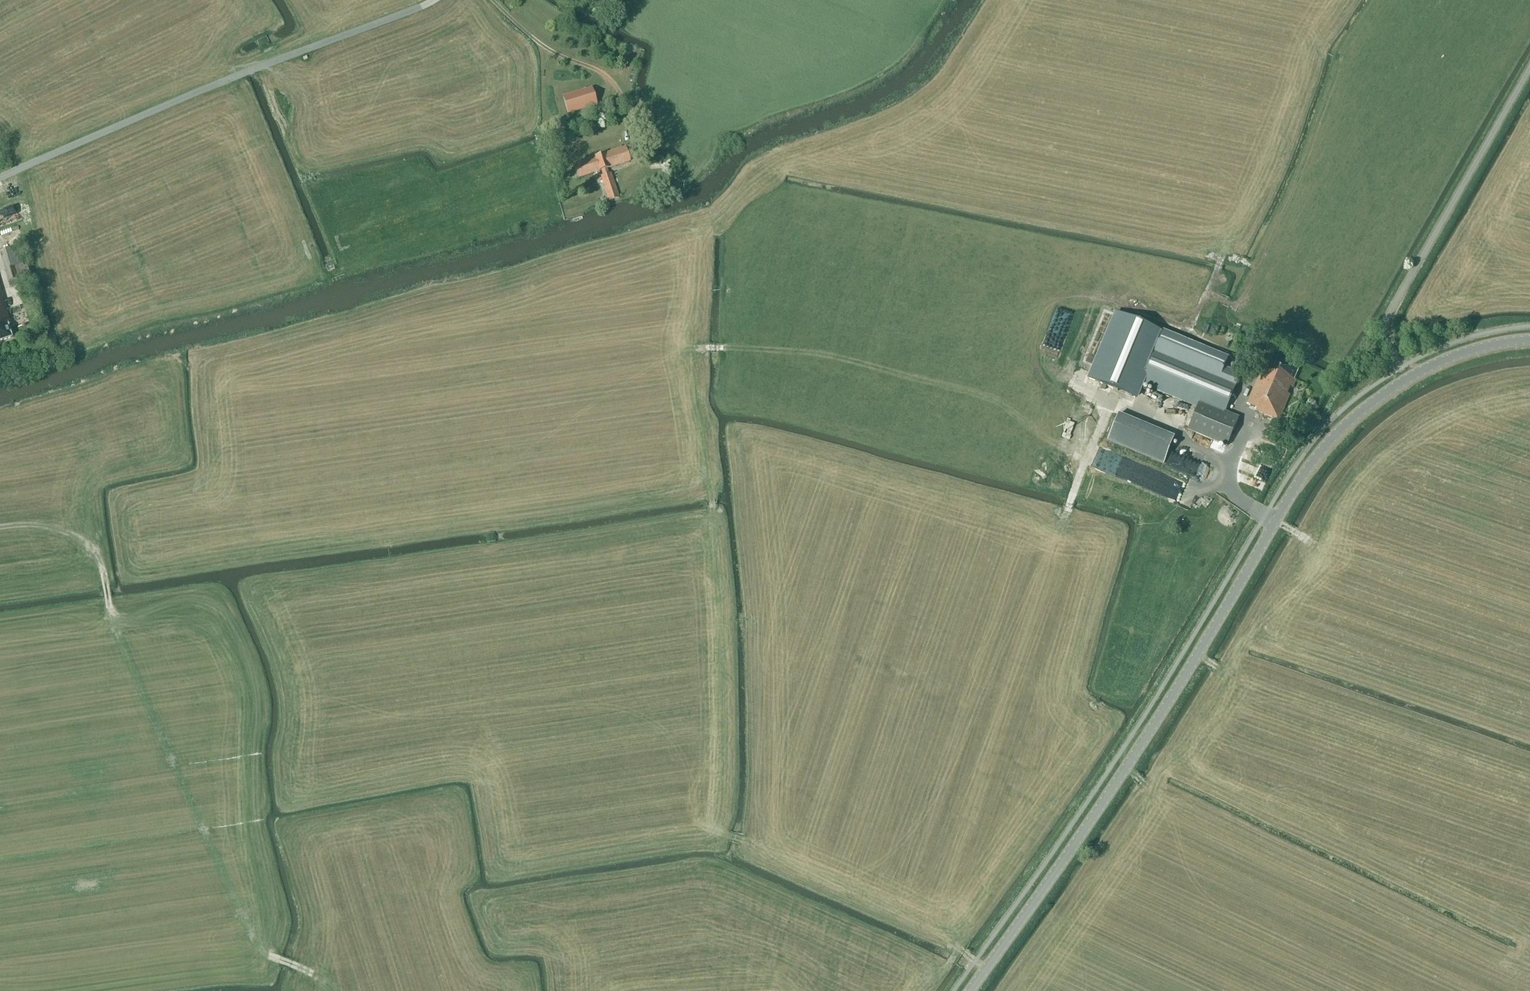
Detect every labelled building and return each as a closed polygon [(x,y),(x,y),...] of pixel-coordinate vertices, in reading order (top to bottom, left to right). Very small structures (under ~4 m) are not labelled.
[(595,8),(600,10),(604,1),(602,0),(599,0),(595,8)] [(563,98),(568,113),(596,104),(591,89),(563,98)] [(629,146),(573,164),(578,178),(601,171),(602,175),(600,176),(608,201),(619,197),(610,172),(608,173),(607,169),(630,161),(628,153),(631,152),(629,146)] [(26,262),(23,262),(18,247),(0,252),(0,255),(8,283),(16,280),(17,285),(31,280),(26,262)] [(15,341),(11,327),(13,327),(0,285),(0,346),(15,341)] [(1118,311),(1090,376),(1135,396),(1140,383),(1196,407),(1187,428),(1227,445),(1239,418),(1225,412),(1241,375),(1225,368),(1229,359),(1118,311)] [(1296,381),(1294,380),(1299,368),(1269,355),(1262,370),(1262,369),(1246,404),(1256,408),(1255,410),(1279,421),(1296,381)] [(1107,442),(1164,463),(1174,437),(1117,415),(1107,442)]
